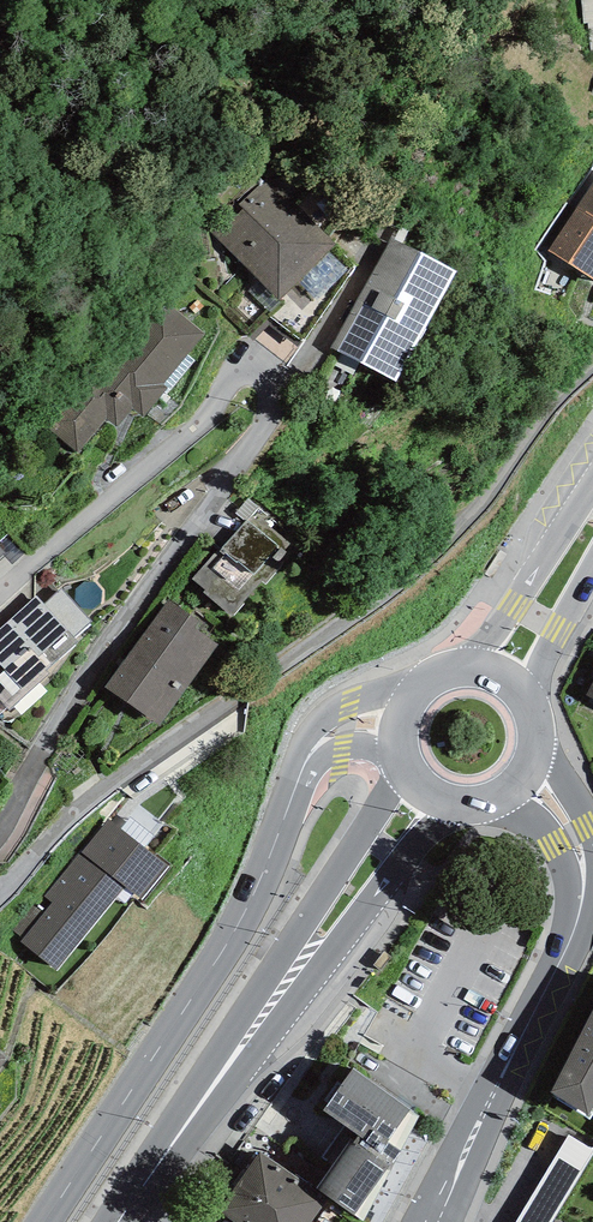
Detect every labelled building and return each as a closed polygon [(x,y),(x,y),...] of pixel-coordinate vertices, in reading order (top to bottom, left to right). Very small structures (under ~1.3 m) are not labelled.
[(592,53),(592,0),(582,0),(584,23),(588,23),(592,53)] [(336,244),(270,176),(212,231),(278,299),(336,244)] [(576,208),(592,219),(592,182),(576,208)] [(576,208),(549,249),(592,278),(592,219),(576,208)] [(455,273),(391,239),(333,347),(396,382),(455,273)] [(90,367),(41,426),(77,455),(106,419),(117,428),(133,409),(143,417),(167,387),(163,384),(205,334),(160,297),(97,373),(90,367)] [(236,514),(246,522),(258,507),(248,499),(236,514)] [(217,555),(215,553),(193,579),(206,590),(203,593),(230,616),(262,579),(266,582),(295,548),(271,528),(276,522),(258,507),(246,522),(217,555)] [(12,565),(25,553),(8,534),(0,542),(0,546),(6,552),(3,555),(12,565)] [(507,554),(499,549),(485,574),(492,578),(507,554)] [(0,629),(0,701),(9,711),(50,674),(46,670),(78,642),(74,637),(91,621),(61,589),(44,604),(37,597),(0,629)] [(199,621),(168,599),(106,687),(161,726),(218,645),(194,628),(199,621)] [(121,829),(144,848),(154,837),(130,818),(121,829)] [(21,942),(57,971),(125,887),(142,900),(168,867),(144,848),(121,829),(109,820),(82,853),(80,851),(44,896),(52,903),(45,913),(33,903),(11,930),(23,939),(21,942)] [(590,1121),(592,1116),(592,1016),(548,1093),(553,1095),(551,1098),(590,1121)] [(355,1133),(317,1188),(363,1221),(400,1151),(419,1116),(353,1068),(323,1111),(355,1133)] [(516,1221),(552,1221),(592,1155),(592,1149),(568,1135),(516,1221)] [(219,1211),(234,1221),(312,1221),(323,1207),(295,1183),(299,1178),(261,1152),(219,1211)]
